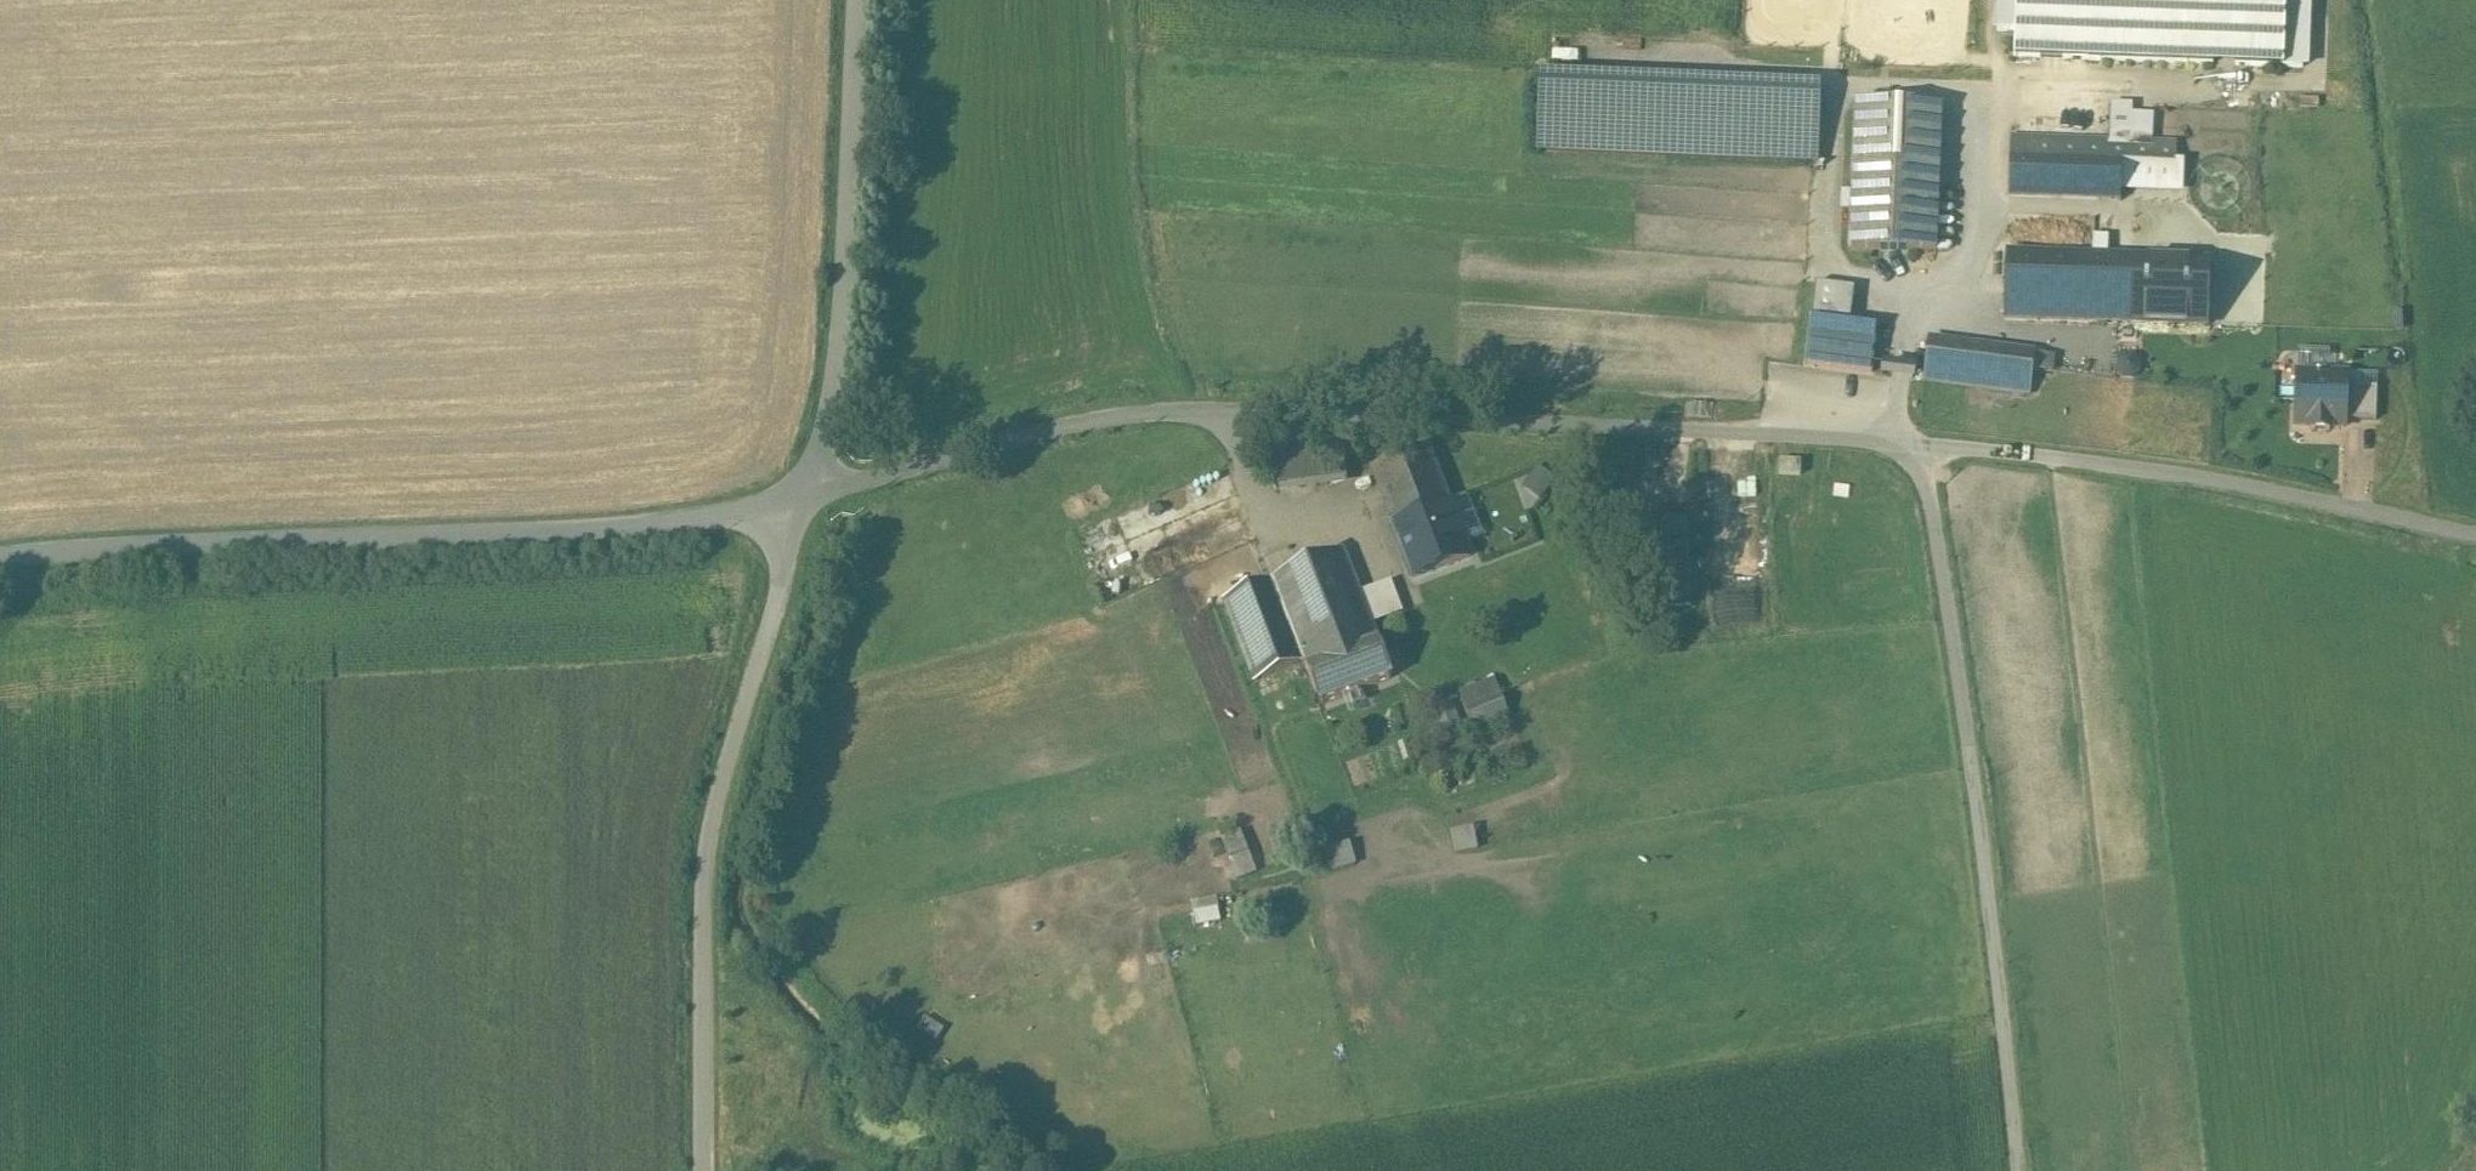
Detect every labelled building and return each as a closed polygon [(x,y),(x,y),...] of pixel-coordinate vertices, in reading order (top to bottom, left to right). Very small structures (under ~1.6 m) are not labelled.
[(2014,57),(2308,68),(2310,0),(2016,0),(2014,57)] [(1811,87),(1550,78),(1549,104),(1548,151),(1808,160),(1811,87)] [(2113,98),(2111,140),(2153,141),(2154,109),(2133,108),(2133,99),(2113,98)] [(1942,105),(1856,102),(1850,248),(1935,251),(1942,105)] [(2111,140),(2012,136),(2009,195),(2121,199),(2122,187),(2180,189),(2181,163),(2176,163),(2177,142),(2153,141),(2111,140)] [(2115,258),(2007,254),(2005,319),(2112,323),(2115,258)] [(2210,262),(2115,258),(2112,323),(2208,327),(2210,262)] [(1878,324),(1812,316),(1807,365),(1872,373),(1878,324)] [(2035,354),(1930,340),(1925,381),(2030,394),(2035,354)] [(2347,376),(2297,375),(2296,427),(2311,427),(2310,431),(2331,432),(2331,428),(2346,428),(2346,422),(2347,388),(2347,376)] [(2377,389),(2347,388),(2346,422),(2376,422),(2377,389)] [(1325,435),(1265,446),(1270,477),(1331,466),(1325,435)] [(1426,447),(1372,469),(1414,576),(1469,555),(1426,447)] [(1802,461),(1779,461),(1779,475),(1801,476),(1802,461)] [(1540,465),(1527,487),(1546,499),(1560,477),(1540,465)] [(1342,553),(1223,601),(1256,682),(1304,662),(1307,671),(1378,642),(1342,553)] [(1378,642),(1307,671),(1320,706),(1392,679),(1378,642)] [(1477,725),(1514,712),(1501,676),(1465,689),(1477,725)] [(1480,828),(1456,832),(1459,854),(1484,850),(1480,828)] [(1243,881),(1262,872),(1245,832),(1226,840),(1243,881)] [(1336,873),(1362,864),(1355,843),(1329,851),(1336,873)] [(1221,897),(1196,901),(1200,925),(1225,921),(1221,897)] [(928,1015),(922,1029),(942,1039),(949,1025),(928,1015)]
